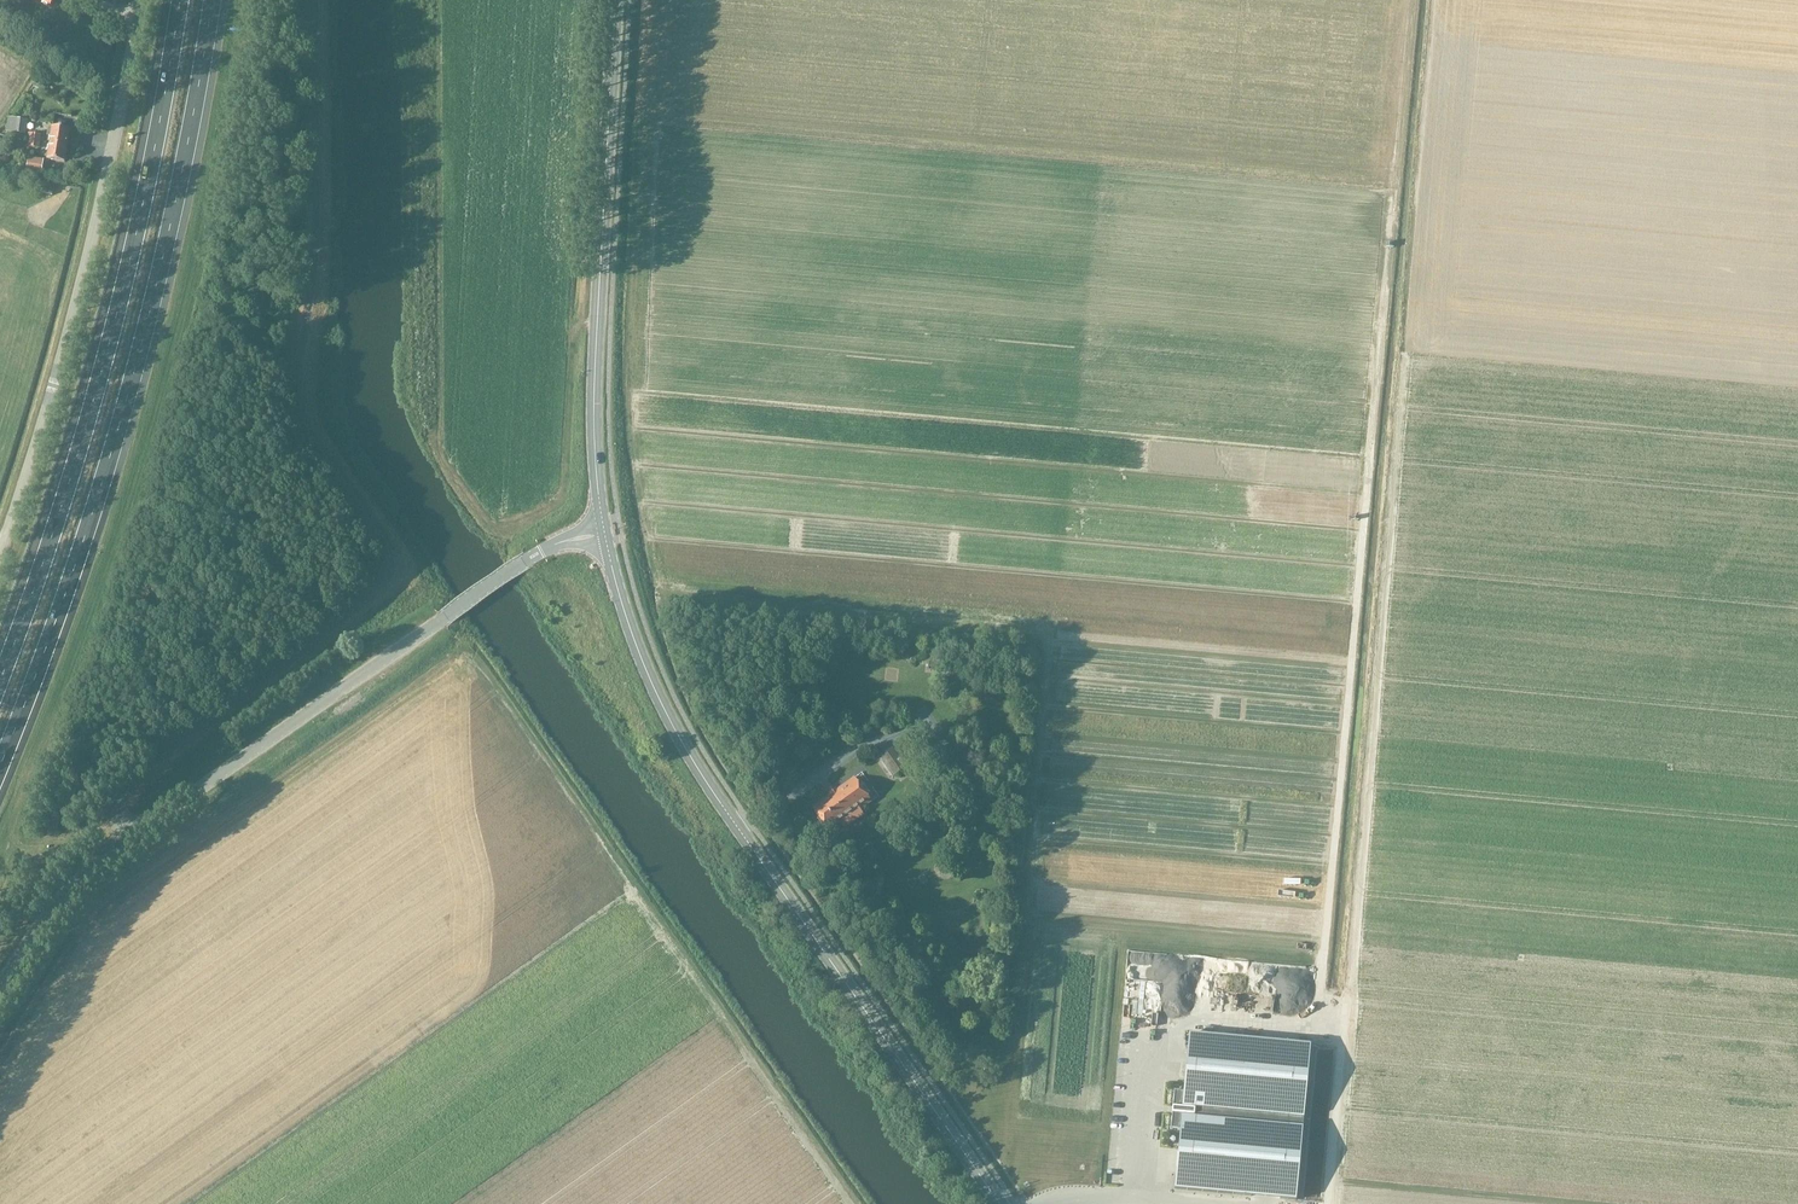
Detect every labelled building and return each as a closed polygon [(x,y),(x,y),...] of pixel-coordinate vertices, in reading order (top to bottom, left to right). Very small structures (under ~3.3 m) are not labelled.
[(38,75),(33,83),(38,87),(43,79),(38,75)] [(9,118),(7,132),(26,134),(28,120),(9,118)] [(51,143),(67,145),(69,129),(54,126),(53,129),(48,129),(47,135),(52,136),(51,143)] [(31,133),(30,139),(40,141),(41,134),(31,133)] [(40,141),(30,139),(29,146),(39,148),(40,141)] [(67,145),(51,143),(48,159),(64,161),(67,145)] [(26,172),(42,174),(44,160),(28,157),(26,172)] [(790,748),(796,757),(805,752),(799,743),(790,748)] [(904,772),(902,770),(909,766),(896,746),(879,757),(893,777),(898,773),(900,775),(904,772)] [(856,776),(814,807),(830,831),(873,801),(856,776)] [(1174,1092),(1170,1131),(1180,1132),(1175,1189),(1295,1200),(1310,1045),(1189,1034),(1184,1093),(1174,1092)]
